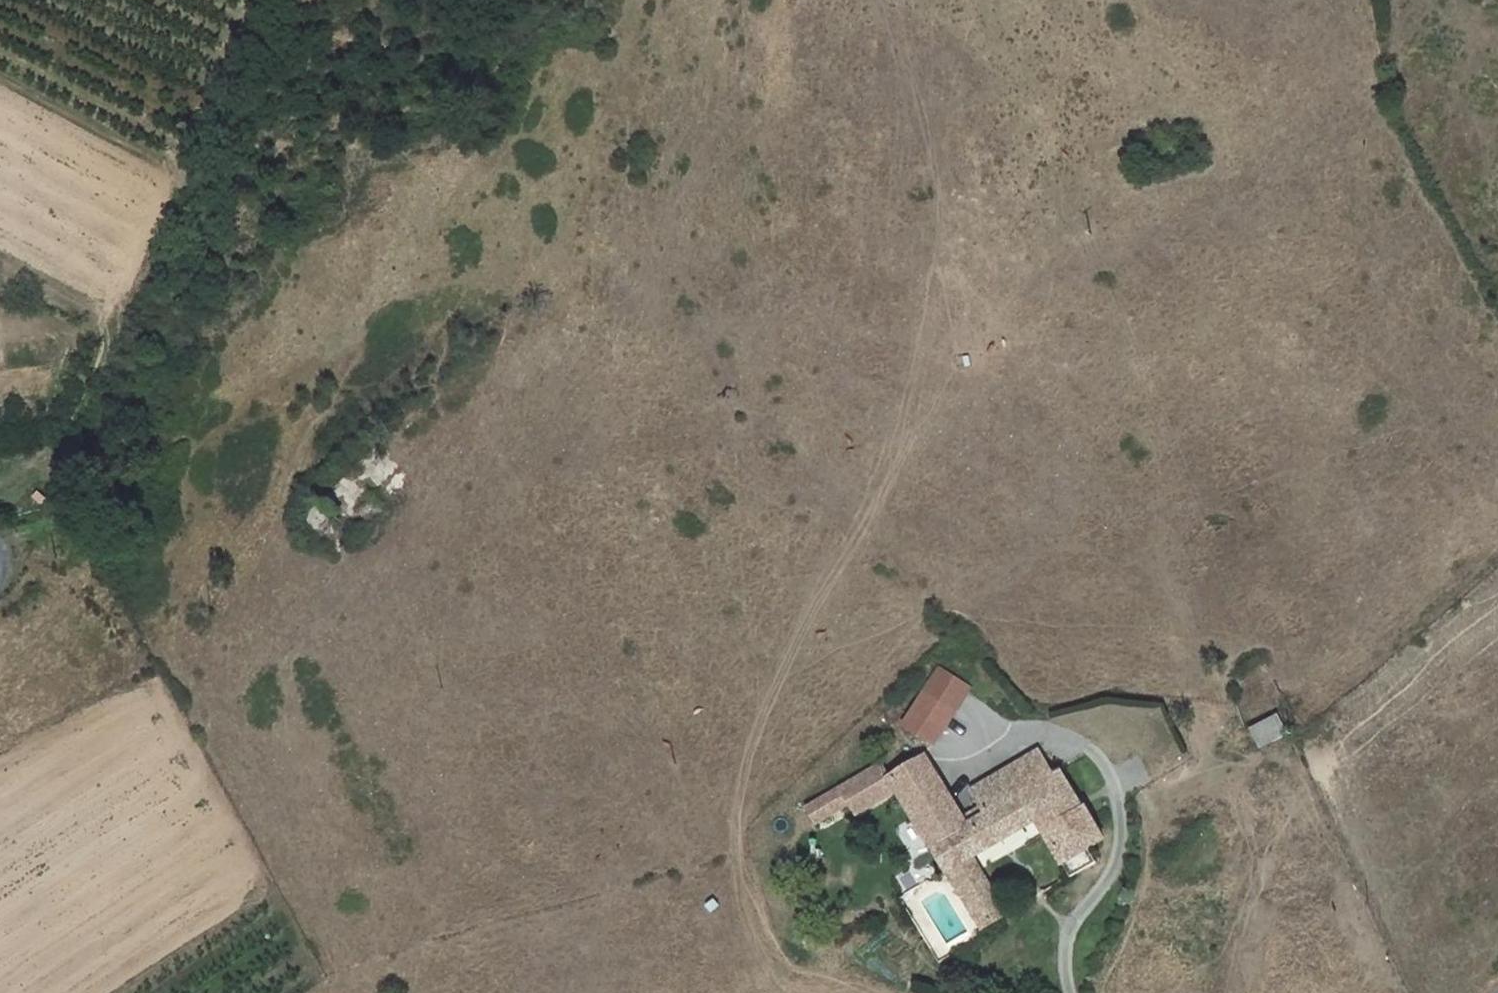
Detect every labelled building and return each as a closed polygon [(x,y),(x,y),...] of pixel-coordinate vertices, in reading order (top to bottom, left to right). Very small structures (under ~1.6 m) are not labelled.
[(939,668),(902,722),(936,742),(969,688),(939,668)] [(1250,732),(1260,749),(1286,731),(1277,715),(1250,732)] [(908,805),(950,875),(970,862),(1033,823),(1071,879),(1097,864),(1087,848),(1102,838),(1081,811),(1077,812),(1053,775),(1046,779),(1031,756),(970,797),(983,821),(963,832),(925,762),(893,780),(908,805)] [(856,814),(893,792),(878,764),(808,807),(817,821),(846,802),(856,814)] [(1010,917),(970,862),(950,875),(985,931),(1010,917)]
